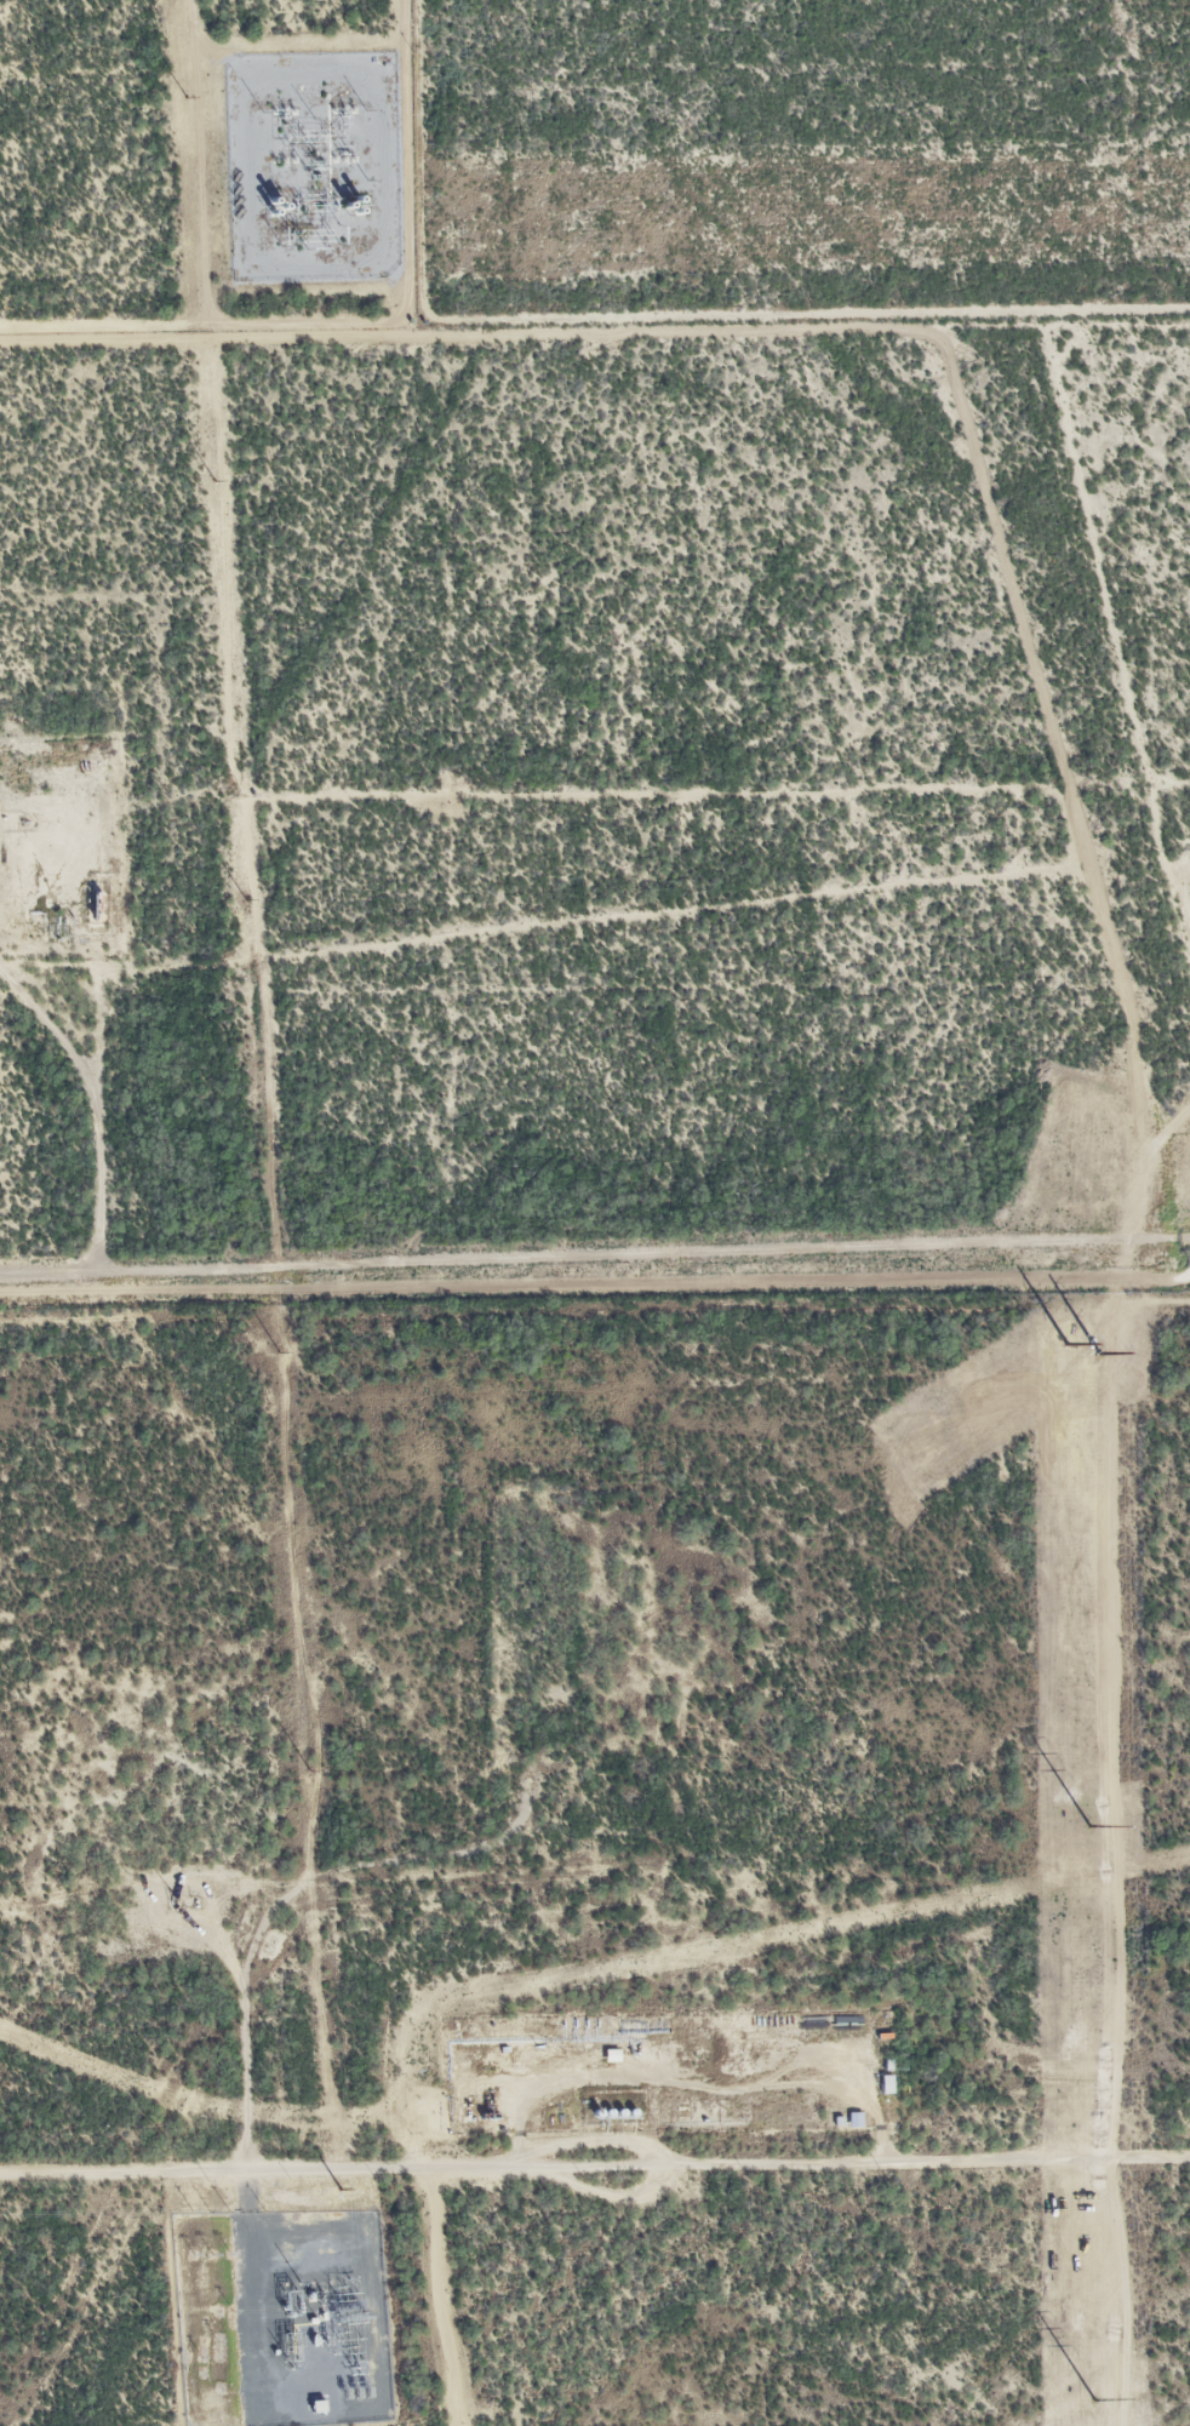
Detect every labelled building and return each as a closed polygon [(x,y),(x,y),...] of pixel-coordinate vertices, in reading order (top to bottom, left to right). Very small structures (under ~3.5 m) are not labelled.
[(895,2088),(894,2070),(886,2071),(886,2088),(895,2088)]
